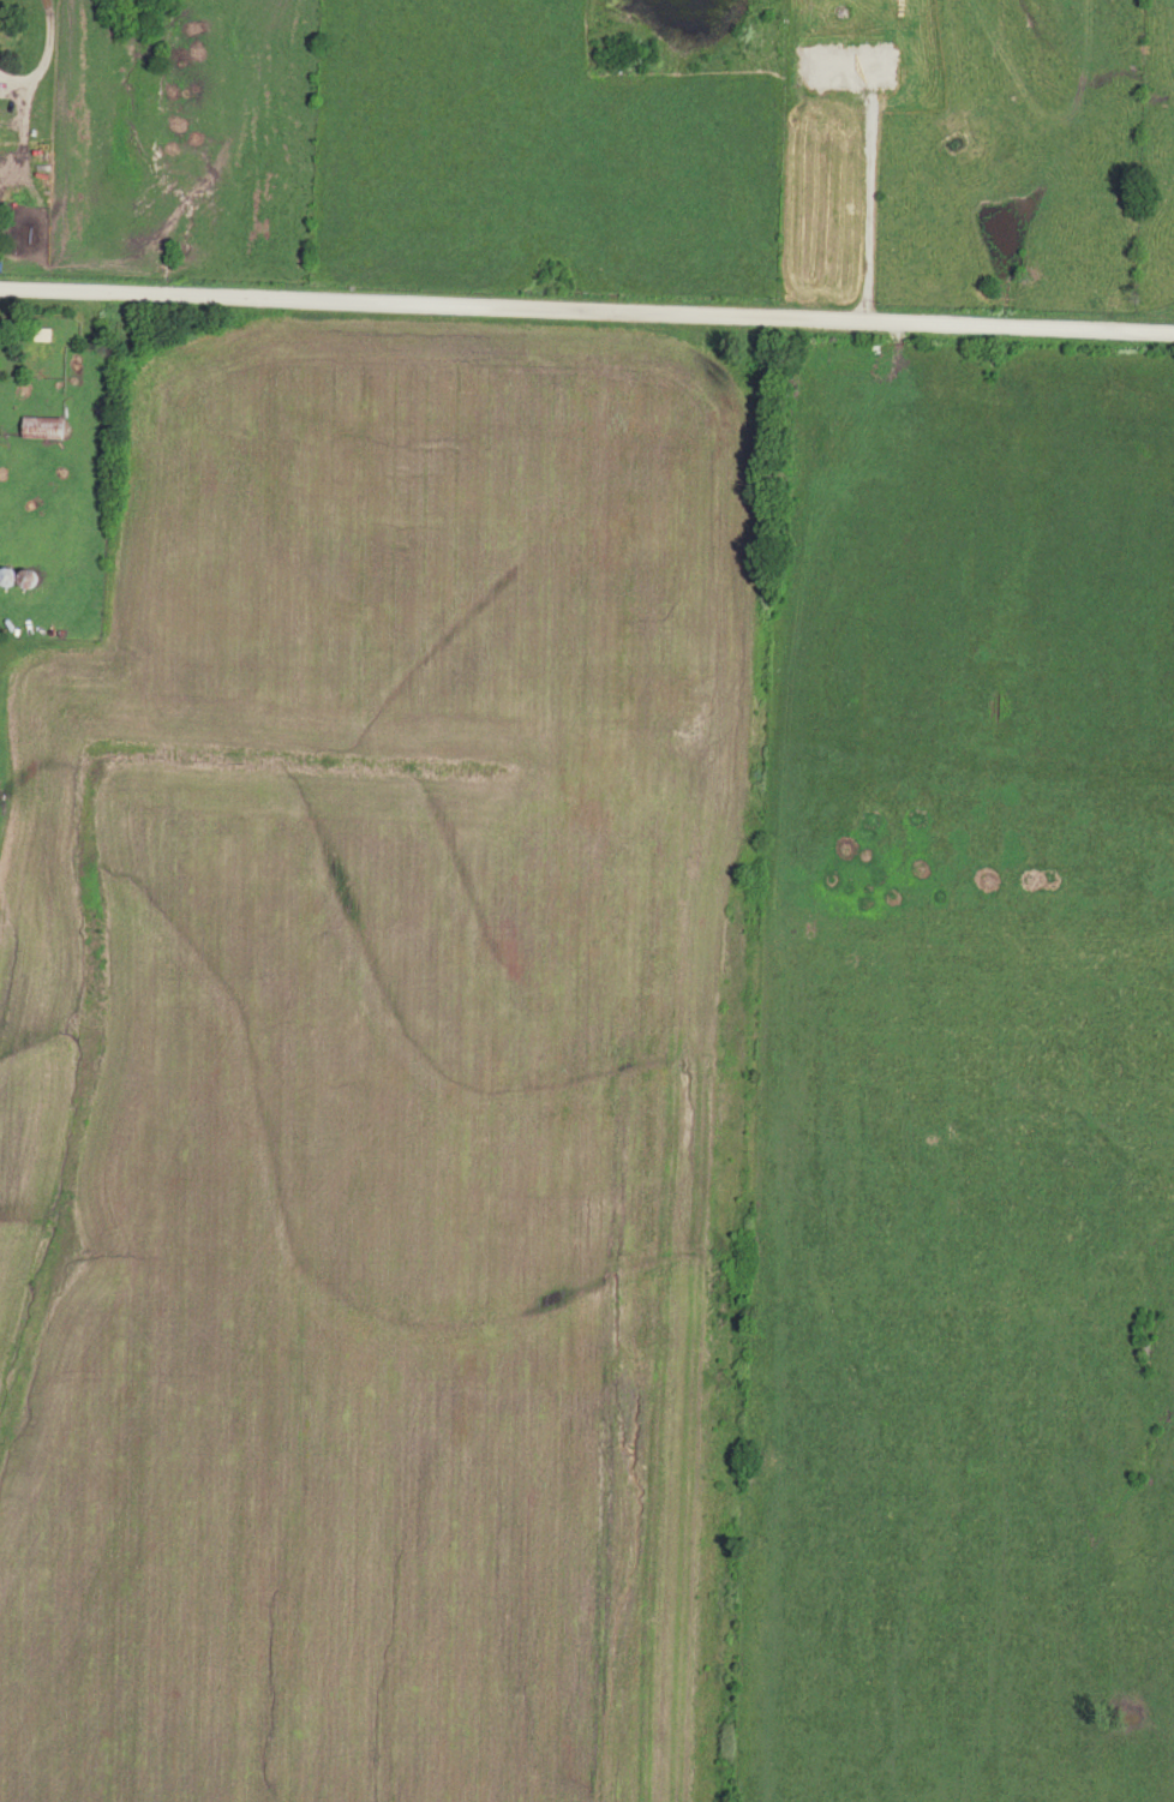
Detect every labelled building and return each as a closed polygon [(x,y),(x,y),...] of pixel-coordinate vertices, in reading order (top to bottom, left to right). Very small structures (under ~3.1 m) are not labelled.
[(1,582),(17,588),(23,569),(7,564),(1,582)]
